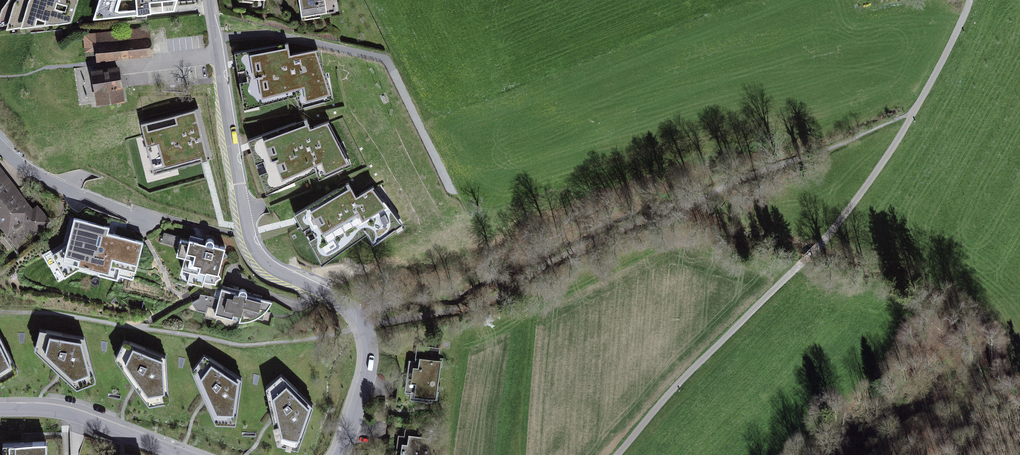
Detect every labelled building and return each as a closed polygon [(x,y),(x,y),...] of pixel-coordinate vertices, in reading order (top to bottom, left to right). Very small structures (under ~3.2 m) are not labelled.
[(77,0),(16,0),(13,3),(6,26),(70,23),(77,0)] [(92,23),(176,14),(179,0),(98,0),(92,23)] [(324,0),(300,0),(302,12),(325,9),(324,0)] [(151,30),(84,36),(86,55),(96,54),(97,61),(154,56),(151,30)] [(287,46),(236,56),(245,109),(298,95),(301,108),(332,100),(316,52),(289,58),(287,46)] [(120,68),(91,71),(93,102),(123,100),(120,68)] [(194,112),(141,126),(154,173),(206,160),(194,112)] [(306,121),(249,143),(267,194),(317,171),(320,179),(349,166),(328,124),(309,131),(306,121)] [(6,239),(22,227),(28,235),(48,220),(40,209),(33,214),(0,170),(0,230),(6,239)] [(348,186),(296,217),(322,264),(368,233),(374,245),(399,225),(373,190),(356,200),(348,186)] [(106,224),(74,216),(63,256),(108,268),(111,254),(136,260),(141,240),(105,231),(106,224)] [(189,244),(180,242),(177,256),(184,258),(180,270),(191,273),(188,282),(202,285),(204,281),(215,284),(224,248),(190,239),(189,244)] [(186,282),(189,274),(181,272),(178,280),(186,282)] [(272,303),(221,288),(215,313),(241,322),(257,318),(266,310),(272,303)] [(3,384),(21,372),(0,331),(0,382),(3,384)] [(88,339),(38,331),(35,351),(58,371),(82,392),(102,383),(88,339)] [(169,357),(123,339),(115,359),(135,385),(152,408),(174,404),(169,357)] [(244,378),(202,352),(191,370),(205,399),(219,425),(240,425),(244,378)] [(442,364),(411,360),(407,397),(437,400),(442,364)] [(315,409),(281,372),(266,387),(272,421),(277,447),(298,453),(315,409)] [(401,435),(397,454),(428,454),(431,440),(401,435)] [(1,443),(2,454),(50,454),(49,441),(1,443)]
